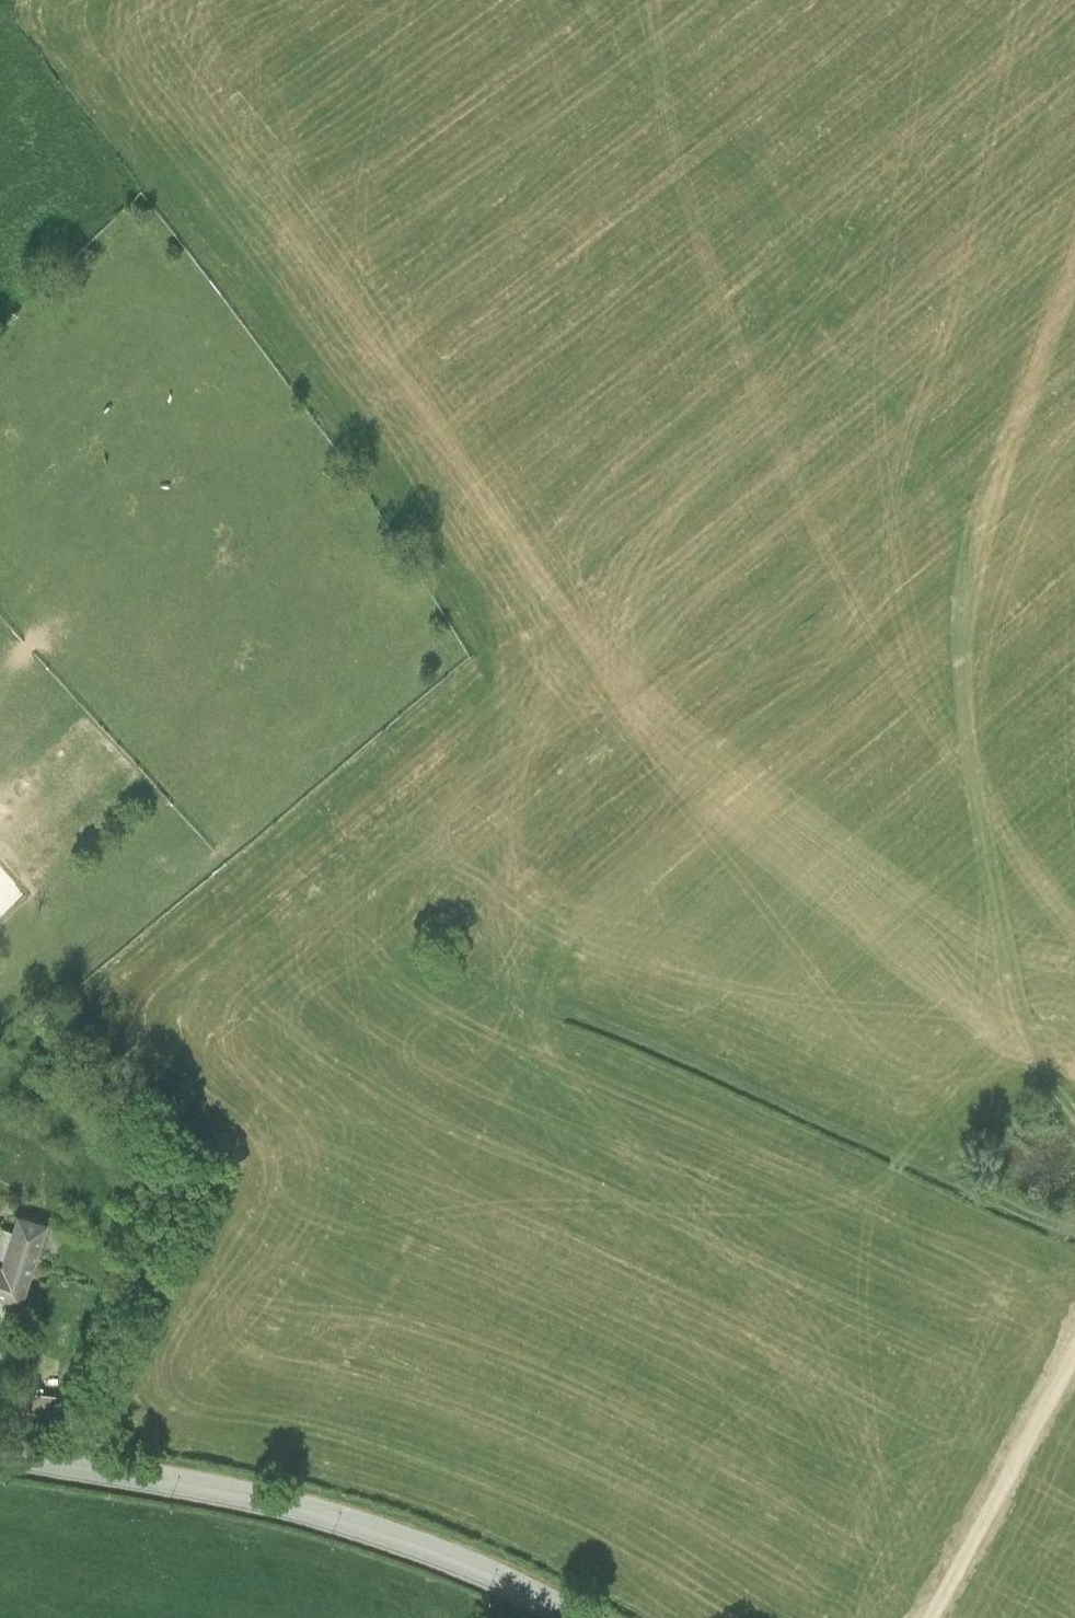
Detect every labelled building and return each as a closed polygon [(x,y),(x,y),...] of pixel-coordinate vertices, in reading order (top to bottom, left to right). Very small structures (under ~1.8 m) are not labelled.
[(23,1221),(13,1255),(3,1251),(0,1250),(0,1282),(31,1292),(57,1214),(29,1205),(23,1221)] [(14,1218),(3,1251),(13,1255),(23,1221),(14,1218)]
